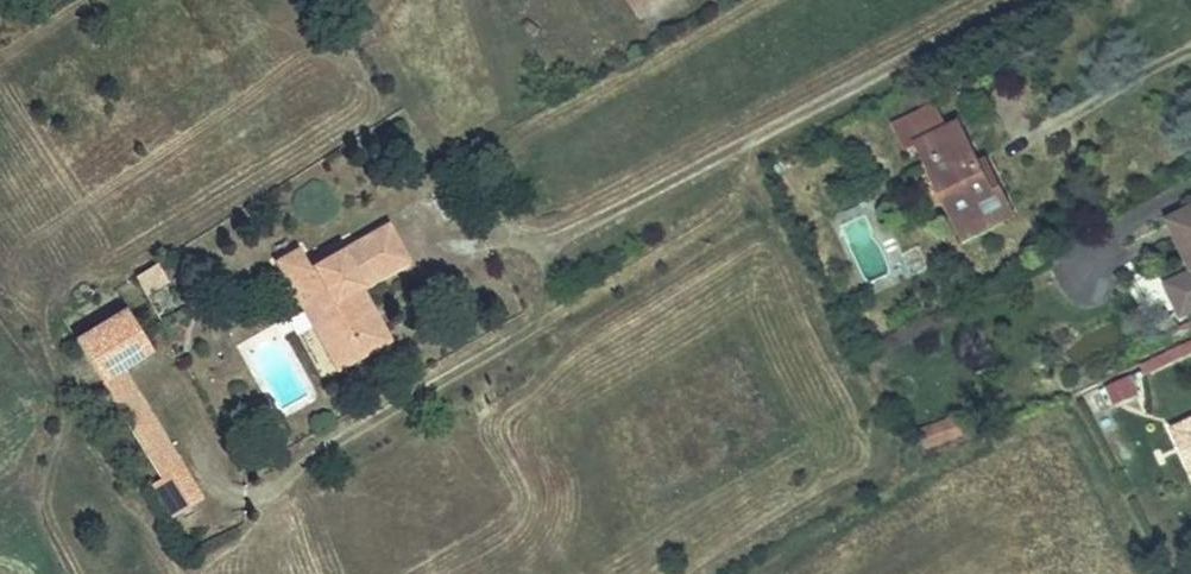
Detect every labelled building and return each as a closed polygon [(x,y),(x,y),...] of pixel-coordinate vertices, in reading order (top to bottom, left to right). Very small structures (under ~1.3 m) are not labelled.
[(635,9),(649,0),(629,0),(635,9)] [(890,121),(905,145),(922,137),(927,144),(973,224),(1017,202),(1002,177),(992,183),(980,164),(955,119),(945,123),(931,98),(890,121)] [(922,137),(905,145),(909,154),(927,144),(922,137)] [(991,158),(980,164),(992,183),(1002,177),(991,158)] [(1180,212),(1190,234),(1190,207),(1180,212)] [(275,259),(329,353),(370,330),(347,288),(356,283),(404,256),(383,221),(308,264),(298,246),(275,259)] [(166,280),(156,262),(134,275),(144,292),(166,280)] [(1183,285),(1190,301),(1190,281),(1183,285)] [(347,288),(370,330),(329,353),(336,367),(387,339),(356,283),(347,288)] [(150,347),(125,307),(74,338),(99,379),(117,368),(150,347)] [(1167,310),(1161,313),(1170,331),(1183,325),(1180,317),(1172,321),(1167,310)] [(167,448),(117,368),(99,379),(149,459),(167,448)] [(1101,389),(1114,410),(1141,394),(1128,372),(1101,389)] [(1167,436),(1190,481),(1190,424),(1167,436)] [(177,465),(167,448),(149,459),(159,475),(177,465)]
